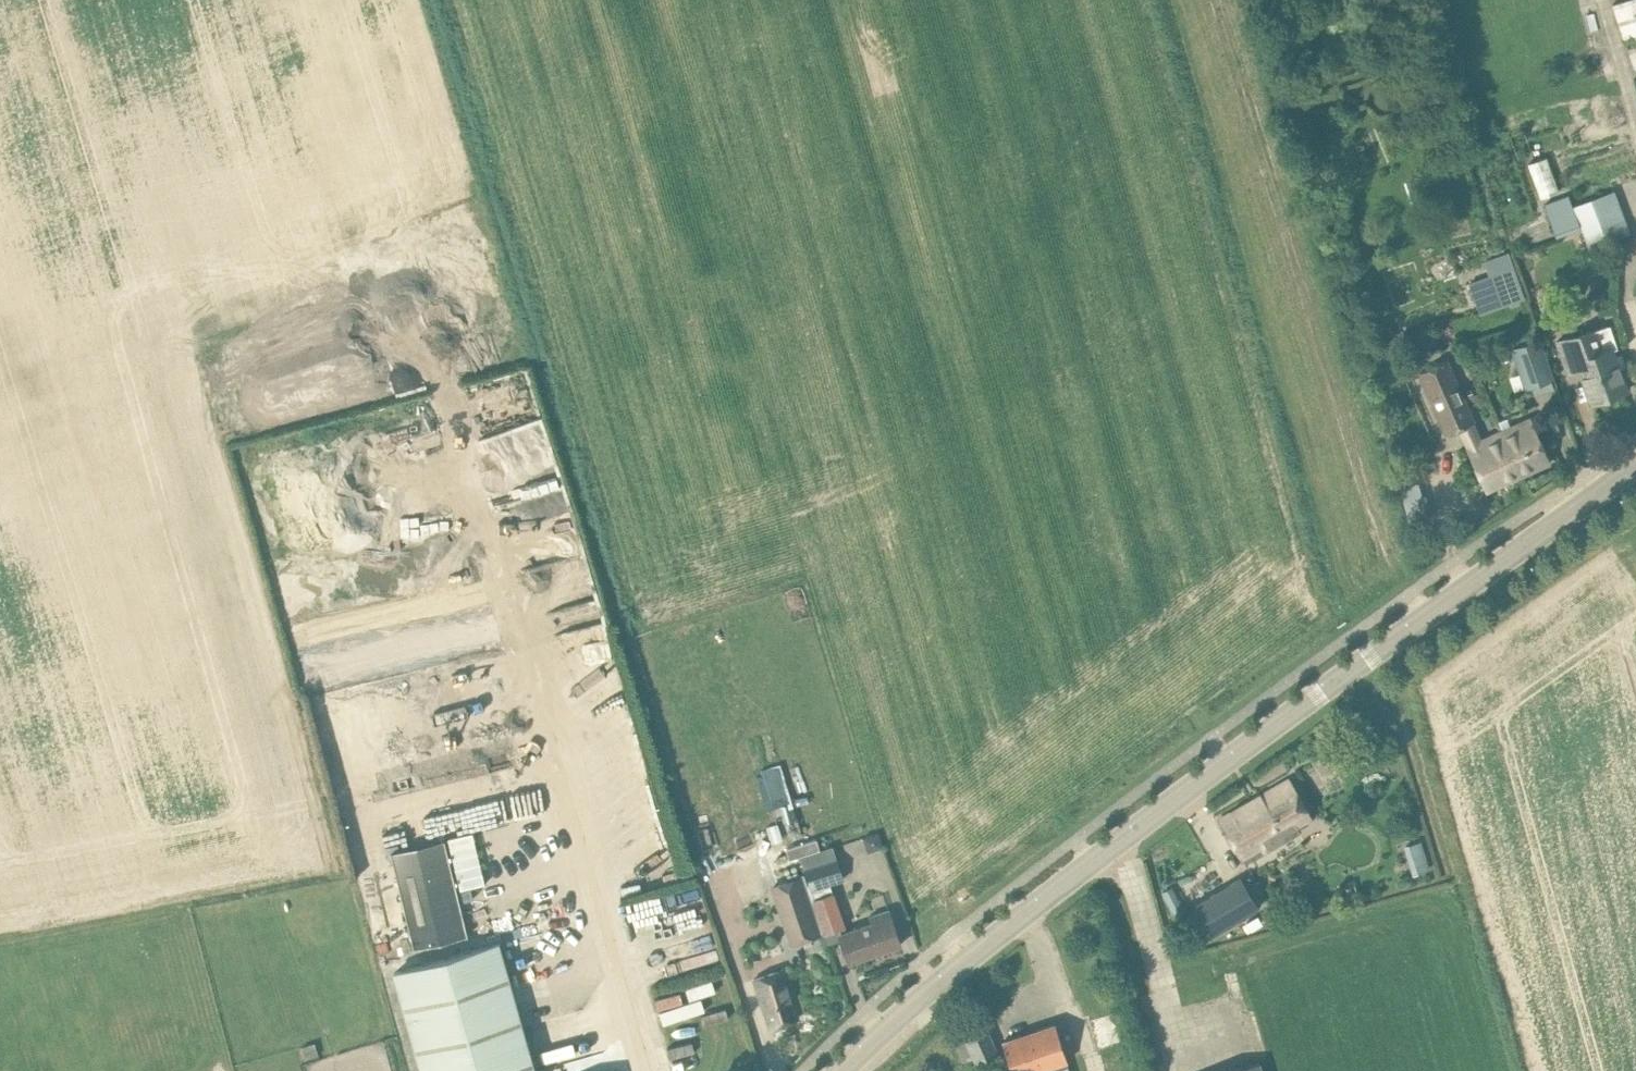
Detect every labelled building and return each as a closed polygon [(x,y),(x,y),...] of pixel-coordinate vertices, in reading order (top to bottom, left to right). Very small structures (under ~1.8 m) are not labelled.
[(1611,3),(1623,41),(1635,38),(1635,0),(1621,0),(1611,3)] [(1548,155),(1529,159),(1537,197),(1556,193),(1548,155)] [(1615,189),(1572,205),(1590,248),(1631,232),(1615,189)] [(1567,196),(1545,204),(1555,236),(1579,228),(1572,207),(1571,207),(1567,196)] [(1465,280),(1488,275),(1485,263),(1462,269),(1465,280)] [(1513,266),(1468,282),(1480,313),(1525,297),(1513,266)] [(1555,316),(1551,323),(1555,329),(1562,329),(1566,322),(1562,316),(1555,316)] [(1611,326),(1557,344),(1564,364),(1577,360),(1591,401),(1626,390),(1612,349),(1617,347),(1611,326)] [(1529,363),(1537,387),(1556,380),(1547,356),(1529,363)] [(1419,372),(1446,433),(1461,427),(1469,445),(1467,446),(1486,490),(1521,475),(1500,431),(1480,440),(1472,422),(1474,421),(1447,359),(1419,372)] [(1500,431),(1521,475),(1550,462),(1541,442),(1530,418),(1500,431)] [(1433,505),(1426,478),(1401,484),(1407,511),(1433,505)] [(475,716),(518,705),(503,651),(474,659),(477,671),(464,675),(475,716)] [(1311,816),(1300,797),(1289,778),(1219,819),(1243,860),(1265,847),(1268,852),(1299,834),(1294,825),(1311,816)] [(472,832),(447,838),(459,890),(485,884),(472,832)] [(877,832),(863,837),(868,852),(883,848),(877,832)] [(817,838),(786,848),(790,859),(820,849),(817,838)] [(445,839),(391,852),(414,948),(468,935),(445,839)] [(1412,872),(1428,869),(1422,839),(1406,842),(1412,872)] [(811,895),(818,915),(825,935),(838,938),(840,938),(849,962),(901,944),(889,909),(868,916),(870,921),(843,931),(826,880),(842,875),(836,856),(806,866),(815,894),(811,895)] [(792,942),(819,933),(800,877),(773,886),(792,942)] [(1240,878),(1197,903),(1214,934),(1259,907),(1240,878)] [(395,971),(394,972),(422,1070),(536,1070),(499,942),(395,971)] [(782,968),(753,978),(770,1027),(798,1018),(782,968)] [(951,1030),(959,1051),(963,1060),(972,1056),(977,1068),(1001,1057),(977,1008),(956,1018),(960,1026),(951,1030)] [(1055,1023),(1003,1040),(1013,1070),(1071,1070),(1055,1023)] [(1261,1062),(1230,1070),(1263,1070),(1261,1062)]
